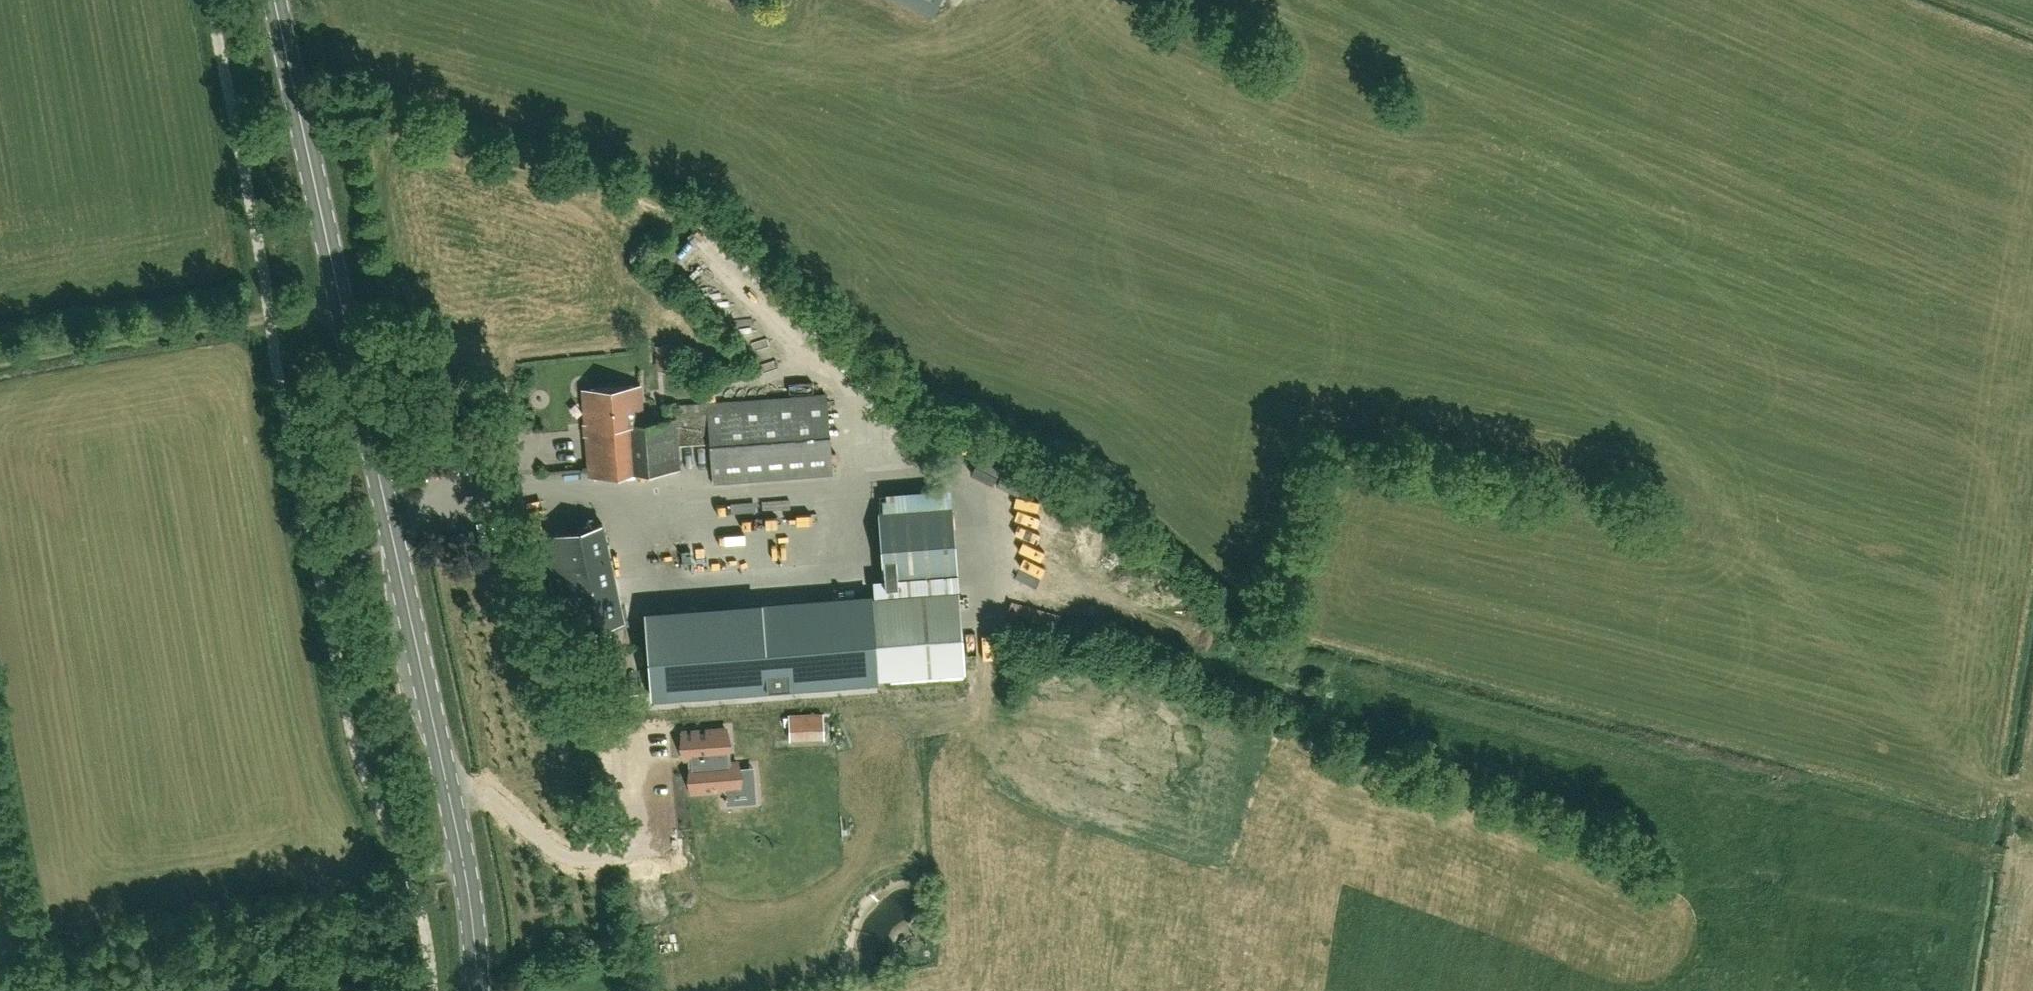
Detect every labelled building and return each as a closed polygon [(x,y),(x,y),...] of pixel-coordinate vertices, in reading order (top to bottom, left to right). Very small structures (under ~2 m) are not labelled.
[(934,15),(940,0),(900,0),(934,15)] [(583,389),(590,475),(681,468),(679,444),(710,441),(714,484),(833,474),(826,393),(676,405),(676,402),(662,403),(664,419),(642,421),(640,385),(583,389)] [(914,496),(913,507),(940,508),(940,497),(914,496)] [(930,521),(955,520),(954,511),(930,512),(930,521)] [(562,632),(623,619),(603,523),(542,536),(562,632)] [(1087,549),(1095,556),(1110,536),(1101,530),(1087,549)] [(931,544),(955,544),(955,536),(931,536),(931,544)] [(930,550),(932,575),(956,574),(954,548),(930,550)] [(965,671),(959,588),(798,601),(647,612),(654,695),(965,671)] [(989,638),(965,640),(967,666),(991,665),(989,638)] [(683,745),(684,744),(685,756),(690,756),(691,766),(690,766),(692,790),(725,787),(726,794),(725,794),(725,798),(726,798),(726,803),(755,800),(753,766),(738,768),(738,762),(729,763),(726,729),(682,733),(683,745)] [(323,990),(373,990),(374,987),(326,976),(323,990)]
